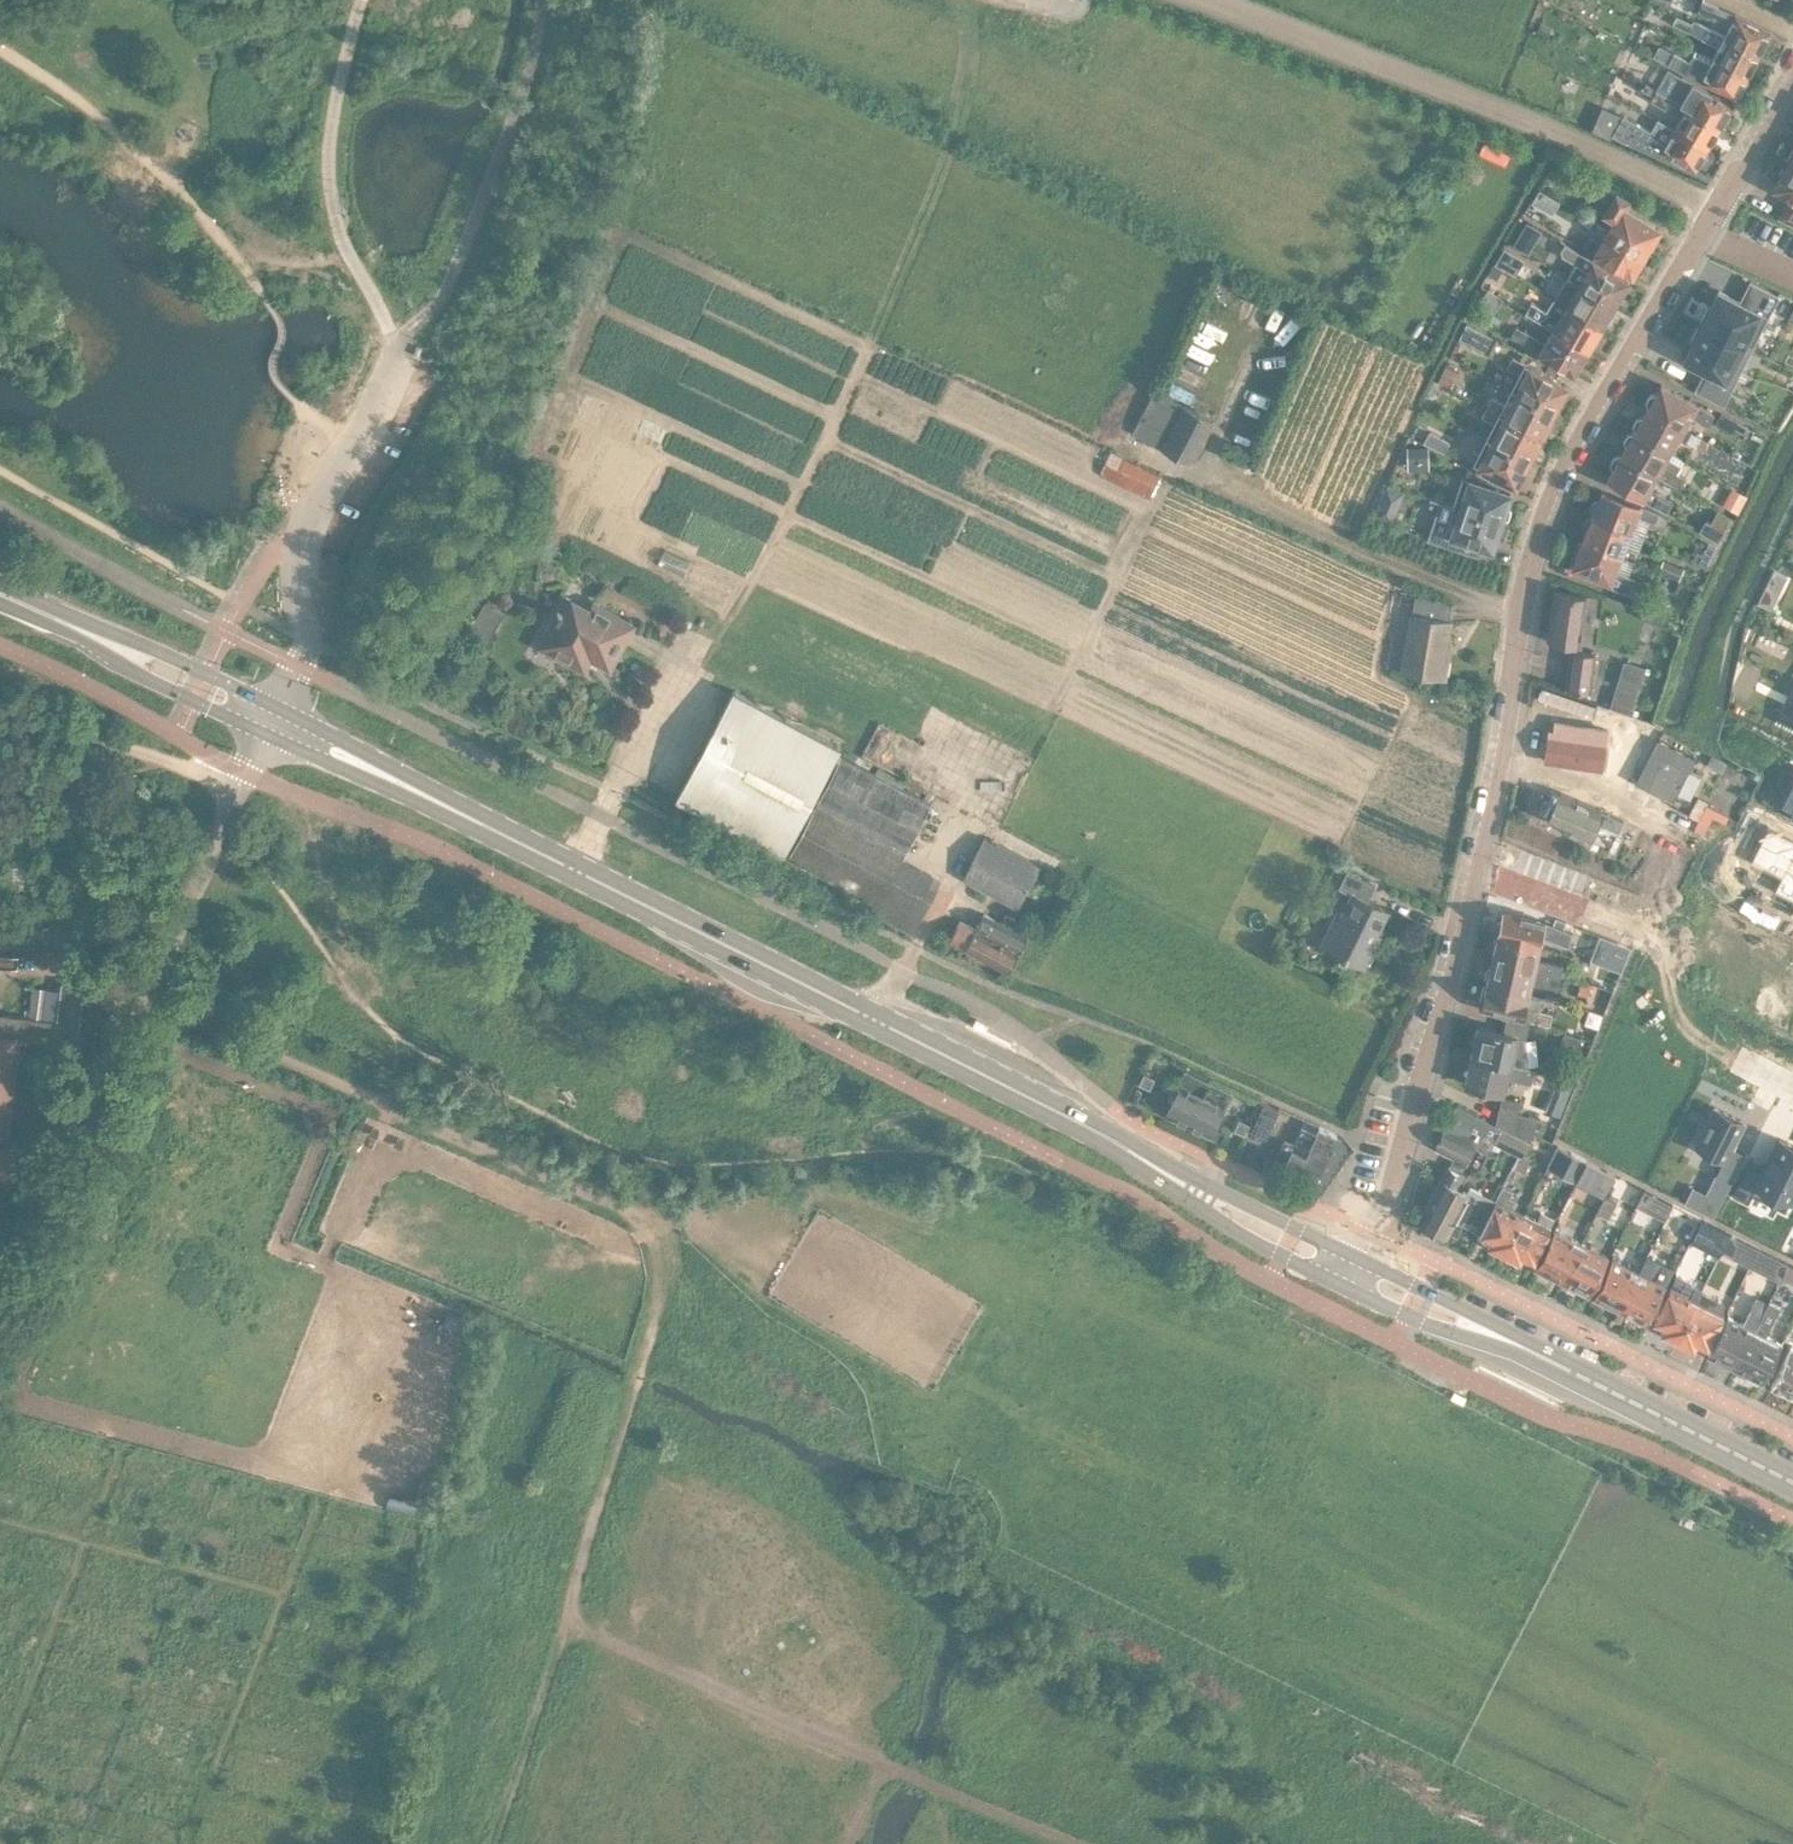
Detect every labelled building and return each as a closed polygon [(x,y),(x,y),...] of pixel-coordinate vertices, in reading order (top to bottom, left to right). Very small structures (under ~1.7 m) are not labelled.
[(1759,53),(1760,51),(1762,52),(1768,40),(1766,38),(1770,30),(1735,13),(1704,0),(1701,0),(1697,10),(1730,23),(1724,36),(1759,53)] [(1755,60),(1759,53),(1724,36),(1707,27),(1692,21),(1691,23),(1669,12),(1666,20),(1719,46),(1713,58),(1747,75),(1749,73),(1751,74),(1757,61),(1755,60)] [(1746,78),(1747,75),(1713,58),(1696,49),(1690,61),(1677,54),(1676,55),(1673,53),(1668,62),(1701,80),(1734,97),(1736,98),(1740,90),(1743,89),(1747,81),(1746,78)] [(1669,97),(1684,106),(1720,126),(1721,123),(1725,122),(1729,115),(1728,112),(1733,103),(1681,75),(1669,96),(1669,97)] [(1656,89),(1645,83),(1642,89),(1653,95),(1656,89)] [(1678,116),(1672,127),(1707,147),(1709,145),(1712,144),(1716,137),(1716,133),(1720,126),(1684,106),(1669,97),(1669,96),(1656,89),(1653,95),(1650,100),(1678,116)] [(1707,153),(1706,150),(1707,147),(1672,127),(1665,139),(1622,114),(1612,133),(1627,142),(1628,139),(1641,147),(1657,154),(1660,149),(1695,169),(1699,161),(1702,160),(1707,153)] [(1594,122),(1591,130),(1600,134),(1603,126),(1594,122)] [(1785,162),(1792,167),(1792,149),(1792,148),(1785,162)] [(1792,198),(1792,167),(1785,162),(1780,170),(1782,171),(1779,172),(1780,175),(1779,176),(1776,177),(1773,182),(1774,186),(1773,187),(1792,198)] [(1615,217),(1608,230),(1647,253),(1656,239),(1653,237),(1658,228),(1622,207),(1627,198),(1607,186),(1600,197),(1608,201),(1603,210),(1615,217)] [(1552,211),(1558,202),(1539,191),(1534,200),(1552,211)] [(1636,264),(1640,266),(1647,253),(1608,230),(1600,243),(1573,227),(1568,236),(1631,274),(1636,264)] [(1579,283),(1613,303),(1614,301),(1618,300),(1621,294),(1621,290),(1627,280),(1563,242),(1560,249),(1561,254),(1574,262),(1566,275),(1579,283)] [(1502,252),(1495,264),(1514,275),(1521,263),(1502,252)] [(1608,313),(1613,303),(1579,283),(1566,275),(1553,298),(1566,305),(1602,327),(1601,324),(1605,322),(1608,317),(1608,313)] [(1698,323),(1750,349),(1777,294),(1749,280),(1739,300),(1718,290),(1710,305),(1707,304),(1698,323)] [(1485,324),(1493,312),(1477,303),(1470,315),(1485,324)] [(1532,316),(1553,328),(1562,333),(1587,348),(1592,339),(1596,337),(1600,331),(1599,327),(1602,327),(1566,305),(1559,317),(1538,305),(1532,316)] [(1453,335),(1488,353),(1496,338),(1461,321),(1453,335)] [(1694,389),(1722,404),(1750,349),(1698,323),(1689,341),(1691,342),(1683,358),(1704,368),(1694,389)] [(1587,348),(1562,333),(1553,328),(1544,342),(1515,325),(1510,335),(1573,372),(1579,361),(1583,359),(1586,354),(1586,350),(1587,348)] [(1524,376),(1516,391),(1553,410),(1554,408),(1558,406),(1562,399),(1560,395),(1566,384),(1512,357),(1507,366),(1520,373),(1524,376)] [(1449,387),(1456,371),(1445,366),(1437,382),(1449,387)] [(1648,405),(1647,407),(1682,427),(1691,411),(1709,422),(1713,413),(1661,383),(1655,394),(1653,393),(1649,394),(1646,400),(1647,404),(1648,405)] [(1191,462),(1213,419),(1154,388),(1132,431),(1191,462)] [(1553,410),(1516,391),(1509,406),(1491,397),(1486,407),(1540,434),(1546,424),(1549,423),(1553,415),(1552,411),(1553,410)] [(1482,416),(1486,407),(1476,401),(1471,411),(1482,416)] [(1535,444),(1540,434),(1486,407),(1482,416),(1499,425),(1491,440),(1528,459),(1529,457),(1533,456),(1537,448),(1535,444)] [(1647,407),(1642,417),(1640,416),(1636,417),(1632,423),(1634,428),(1635,428),(1634,430),(1669,450),(1677,435),(1683,439),(1687,431),(1682,427),(1647,407)] [(1734,432),(1740,421),(1722,412),(1716,423),(1734,432)] [(1631,431),(1627,433),(1624,438),(1625,443),(1626,444),(1621,453),(1655,473),(1677,486),(1684,475),(1675,470),(1679,463),(1666,455),(1669,450),(1634,430),(1633,432),(1631,431)] [(1695,446),(1700,437),(1687,431),(1683,439),(1695,446)] [(1428,432),(1423,442),(1443,452),(1449,442),(1428,432)] [(1528,465),(1527,461),(1528,459),(1491,440),(1483,455),(1479,453),(1474,463),(1515,484),(1520,473),(1524,472),(1528,465)] [(1427,446),(1407,446),(1407,462),(1427,462),(1427,446)] [(1158,474),(1110,453),(1101,473),(1149,494),(1158,474)] [(1648,487),(1655,473),(1621,453),(1620,455),(1618,455),(1614,456),(1610,462),(1611,466),(1613,467),(1607,477),(1665,510),(1671,500),(1648,487)] [(1503,518),(1507,516),(1509,508),(1507,505),(1505,504),(1509,492),(1494,487),(1496,480),(1468,465),(1464,477),(1462,476),(1453,504),(1500,520),(1501,517),(1503,518)] [(1394,515),(1399,485),(1384,482),(1378,512),(1394,515)] [(1734,489),(1725,506),(1736,512),(1745,494),(1734,489)] [(1593,513),(1592,515),(1629,530),(1636,513),(1655,521),(1658,512),(1602,490),(1598,500),(1596,500),(1592,502),(1589,508),(1591,512),(1593,513)] [(1499,522),(1500,520),(1453,504),(1453,505),(1439,501),(1427,538),(1471,553),(1474,543),(1475,542),(1491,547),(1495,535),(1497,536),(1501,534),(1503,526),(1502,522),(1499,522)] [(1623,546),(1629,530),(1592,515),(1591,517),(1590,516),(1585,518),(1583,524),(1585,529),(1586,529),(1582,540),(1619,555),(1631,559),(1635,550),(1623,546)] [(1718,541),(1724,528),(1710,520),(1705,518),(1699,529),(1718,541)] [(1613,570),(1619,555),(1582,540),(1581,542),(1580,541),(1575,543),(1573,549),(1575,554),(1576,554),(1572,565),(1608,580),(1606,584),(1628,593),(1634,578),(1613,570)] [(1664,559),(1659,572),(1677,579),(1682,567),(1664,559)] [(1587,594),(1554,589),(1547,640),(1580,645),(1587,594)] [(611,660),(630,624),(631,622),(593,602),(589,610),(565,597),(560,607),(556,605),(552,612),(556,614),(543,638),(545,639),(546,637),(559,643),(554,652),(583,667),(592,650),(611,660)] [(1443,656),(1449,620),(1444,619),(1447,602),(1414,597),(1402,670),(1443,677),(1447,656),(1443,656)] [(490,638),(505,609),(486,598),(470,627),(490,638)] [(1658,624),(1664,606),(1645,599),(1639,617),(1658,624)] [(1595,653),(1570,649),(1565,688),(1589,691),(1595,653)] [(1614,702),(1627,706),(1640,664),(1626,660),(1614,702)] [(877,904),(873,913),(912,933),(941,877),(903,857),(930,802),(840,755),(817,798),(813,796),(840,746),(733,688),(675,797),(695,807),(877,904)] [(1548,730),(1544,759),(1601,767),(1607,729),(1554,721),(1553,731),(1548,730)] [(1613,796),(1647,797),(1648,773),(1614,772),(1613,796)] [(1779,806),(1792,812),(1792,778),(1779,806)] [(1617,829),(1622,819),(1559,791),(1554,802),(1549,804),(1546,812),(1548,816),(1546,819),(1589,837),(1596,820),(1617,829)] [(1748,859),(1778,874),(1772,888),(1792,898),(1792,838),(1766,824),(1748,859)] [(1039,866),(984,836),(961,878),(1017,907),(1039,866)] [(347,846),(353,848),(356,841),(350,838),(347,846)] [(1346,870),(1338,887),(1351,893),(1341,914),(1337,911),(1321,944),(1325,946),(1363,965),(1374,944),(1371,942),(1387,909),(1367,899),(1374,884),(1346,870)] [(1498,933),(1497,935),(1538,944),(1540,932),(1567,943),(1569,931),(1563,928),(1552,924),(1543,920),(1503,911),(1501,919),(1497,921),(1496,929),(1498,933)] [(1005,913),(1000,922),(983,913),(975,928),(959,920),(949,939),(965,948),(964,948),(1008,971),(1026,936),(1023,934),(1028,924),(1005,913)] [(1555,917),(1552,924),(1563,928),(1565,921),(1555,917)] [(1590,959),(1620,970),(1629,946),(1600,934),(1590,959)] [(1562,962),(1535,956),(1538,944),(1497,935),(1497,938),(1493,939),(1492,947),(1494,951),(1492,959),(1560,973),(1562,962)] [(1557,986),(1560,973),(1492,959),(1490,967),(1487,969),(1485,977),(1487,980),(1486,983),(1527,992),(1530,980),(1557,986)] [(1590,980),(1581,978),(1579,989),(1588,991),(1590,980)] [(61,989),(57,1019),(79,1022),(84,984),(61,981),(61,989)] [(1536,1006),(1539,994),(1527,992),(1486,983),(1486,986),(1483,985),(1480,997),(1483,998),(1481,1007),(1549,1023),(1552,1010),(1536,1006)] [(46,986),(32,984),(28,1015),(43,1017),(46,986)] [(76,1044),(79,1022),(57,1019),(0,1013),(0,1172),(18,1174),(21,1145),(7,1144),(19,1037),(76,1044)] [(1470,1053),(1509,1062),(1526,1066),(1523,1036),(1525,1036),(1529,1019),(1506,1014),(1502,1030),(1477,1024),(1470,1053)] [(1577,1050),(1581,1035),(1564,1031),(1559,1043),(1577,1050)] [(1534,1068),(1526,1066),(1509,1062),(1470,1053),(1464,1083),(1481,1087),(1485,1088),(1503,1092),(1506,1077),(1530,1082),(1534,1068)] [(1206,1082),(1185,1072),(1180,1083),(1165,1113),(1210,1135),(1224,1104),(1229,1093),(1208,1083),(1209,1081),(1207,1080),(1206,1082)] [(1146,1089),(1151,1078),(1142,1073),(1136,1084),(1146,1089)] [(1554,1089),(1568,1095),(1573,1083),(1559,1077),(1554,1089)] [(1518,1112),(1520,1101),(1501,1097),(1495,1123),(1528,1140),(1537,1117),(1518,1112)] [(1263,1102),(1250,1130),(1265,1136),(1278,1109),(1263,1102)] [(1493,1140),(1499,1127),(1456,1105),(1435,1146),(1454,1155),(1450,1162),(1463,1169),(1469,1156),(1469,1155),(1474,1145),(1487,1152),(1493,1140)] [(1746,1123),(1717,1108),(1697,1147),(1725,1161),(1718,1175),(1732,1182),(1745,1156),(1732,1150),(1746,1123)] [(1248,1124),(1239,1120),(1234,1130),(1244,1134),(1248,1124)] [(1283,1169),(1314,1183),(1336,1133),(1319,1126),(1315,1133),(1301,1127),(1293,1144),(1284,1140),(1273,1165),(1283,1169)] [(1528,1141),(1499,1127),(1493,1140),(1521,1154),(1528,1141)] [(1731,1194),(1747,1202),(1751,1193),(1784,1210),(1792,1192),(1792,1144),(1778,1137),(1771,1151),(1771,1150),(1770,1152),(1771,1153),(1766,1163),(1765,1162),(1764,1164),(1763,1167),(1748,1159),(1731,1194)] [(1531,1159),(1521,1154),(1514,1167),(1524,1172),(1531,1159)] [(1576,1179),(1585,1160),(1574,1154),(1564,1173),(1576,1179)] [(1596,1165),(1585,1160),(1576,1179),(1575,1180),(1604,1195),(1609,1185),(1614,1174),(1596,1165)] [(1463,1222),(1480,1231),(1495,1200),(1492,1198),(1470,1187),(1467,1193),(1453,1186),(1460,1172),(1448,1166),(1420,1220),(1446,1234),(1448,1231),(1456,1235),(1463,1222)] [(1565,1198),(1572,1184),(1557,1176),(1549,1191),(1565,1198)] [(1499,1183),(1492,1198),(1495,1200),(1501,1191),(1502,1186),(1503,1185),(1499,1183)] [(1634,1205),(1663,1220),(1671,1204),(1642,1189),(1634,1205)] [(1495,1200),(1480,1231),(1478,1235),(1487,1239),(1489,1244),(1503,1252),(1523,1213),(1509,1206),(1514,1198),(1501,1191),(1495,1200)] [(1608,1217),(1615,1203),(1605,1198),(1598,1212),(1608,1217)] [(1537,1221),(1523,1213),(1503,1252),(1518,1259),(1523,1257),(1532,1262),(1554,1219),(1541,1212),(1537,1221)] [(1724,1244),(1729,1233),(1714,1226),(1700,1219),(1695,1229),(1724,1244)] [(1555,1229),(1534,1267),(1562,1281),(1582,1243),(1555,1229)] [(1735,1257),(1743,1241),(1729,1233),(1724,1244),(1721,1250),(1735,1257)] [(1642,1240),(1633,1258),(1643,1262),(1646,1256),(1652,1244),(1642,1240)] [(1609,1256),(1582,1243),(1562,1281),(1588,1294),(1609,1256)] [(1643,1262),(1638,1271),(1619,1309),(1646,1323),(1666,1284),(1650,1276),(1657,1262),(1646,1256),(1643,1262)] [(1612,1257),(1592,1296),(1619,1309),(1638,1271),(1612,1257)] [(1662,1327),(1661,1330),(1677,1338),(1701,1291),(1702,1289),(1675,1275),(1651,1321),(1662,1327)] [(1727,1304),(1701,1291),(1677,1338),(1693,1346),(1694,1343),(1705,1349),(1727,1304)] [(1727,1315),(1708,1354),(1735,1368),(1755,1328),(1765,1308),(1767,1303),(1754,1297),(1742,1322),(1727,1315)] [(1778,1314),(1765,1308),(1755,1328),(1735,1368),(1762,1381),(1781,1342),(1767,1335),(1778,1314)] [(1770,1385),(1792,1396),(1792,1348),(1790,1347),(1770,1385)]
